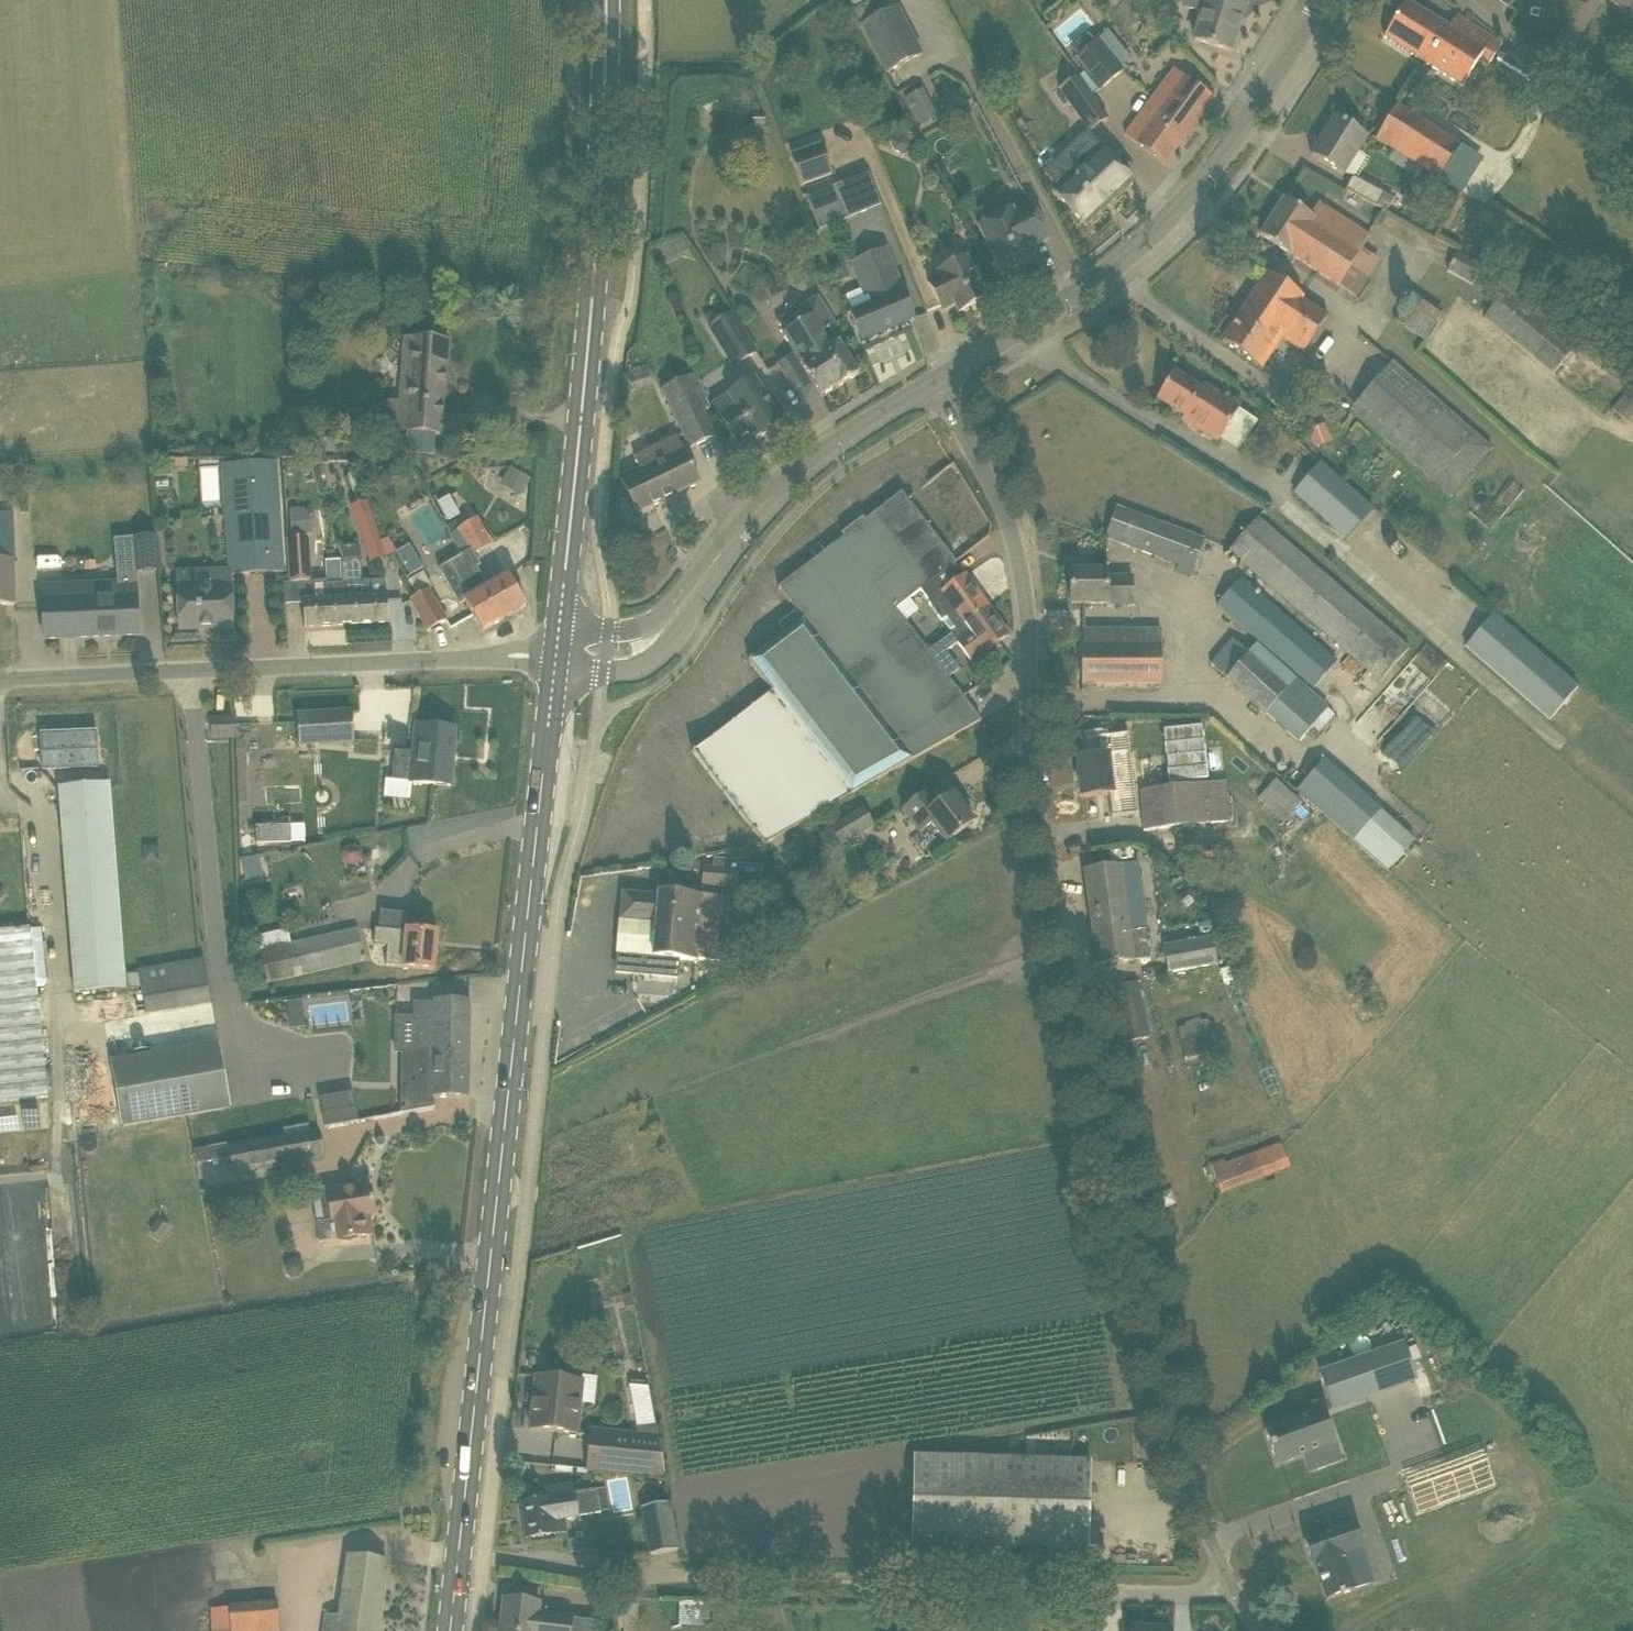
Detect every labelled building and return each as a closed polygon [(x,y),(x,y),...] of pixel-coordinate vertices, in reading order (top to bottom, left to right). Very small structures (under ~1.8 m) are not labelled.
[(1246,0),(1186,0),(1184,7),(1203,13),(1194,40),(1230,52),(1246,0)] [(1625,12),(1632,1),(1632,0),(1608,0),(1625,12)] [(1407,1),(1384,38),(1463,87),(1481,59),(1489,64),(1502,44),(1457,16),(1450,28),(1407,1)] [(924,56),(899,8),(862,26),(888,75),(924,56)] [(1100,92),(1126,71),(1100,38),(1074,59),(1100,92)] [(1212,99),(1174,71),(1126,135),(1164,164),(1212,99)] [(1059,89),(1090,132),(1108,119),(1077,76),(1059,89)] [(920,130),(940,119),(923,87),(903,98),(920,130)] [(1439,178),(1461,144),(1397,104),(1376,139),(1439,178)] [(1343,176),(1367,137),(1335,117),(1311,156),(1343,176)] [(792,156),(802,186),(833,175),(822,145),(792,156)] [(1134,182),(1102,149),(1076,174),(1061,158),(1044,173),(1059,189),(1055,194),(1086,227),(1134,182)] [(835,184),(848,217),(880,204),(867,172),(835,184)] [(1377,206),(1383,193),(1353,177),(1346,190),(1377,206)] [(1318,208),(1313,217),(1284,199),(1261,236),(1339,284),(1338,285),(1357,297),(1369,279),(1350,267),(1367,239),(1318,208)] [(1026,258),(1034,254),(1031,248),(1048,240),(1031,205),(1014,214),(1012,210),(995,219),(999,227),(982,235),(1002,274),(1027,261),(1026,258)] [(863,341),(914,319),(885,250),(852,263),(866,295),(869,294),(873,304),(851,313),(863,341)] [(959,313),(987,298),(980,285),(983,283),(976,269),(973,271),(966,258),(938,273),(940,276),(928,283),(941,308),(953,301),(959,313)] [(1294,314),(1304,298),(1268,274),(1223,342),(1258,366),(1279,336),(1304,353),(1319,331),(1294,314)] [(1510,287),(1485,317),(1554,375),(1580,344),(1510,287)] [(1396,321),(1427,342),(1445,315),(1413,295),(1396,321)] [(795,393),(812,383),(821,397),(837,387),(837,388),(859,375),(832,331),(838,327),(818,296),(777,321),(785,334),(783,335),(795,354),(778,364),(795,393)] [(709,328),(735,368),(756,354),(730,314),(709,328)] [(385,431),(441,435),(448,342),(404,341),(400,400),(387,399),(385,431)] [(1495,448),(1395,361),(1353,410),(1453,497),(1495,448)] [(1183,421),(1219,443),(1239,409),(1203,387),(1201,390),(1174,373),(1157,399),(1185,417),(1183,421)] [(716,437),(704,412),(710,409),(705,398),(695,374),(663,389),(691,449),(716,437)] [(755,440),(782,423),(754,377),(711,405),(738,446),(753,436),(755,440)] [(315,452),(340,454),(342,431),(317,430),(315,452)] [(622,482),(637,514),(700,484),(676,438),(634,458),(641,473),(622,482)] [(223,466),(230,569),(230,576),(231,576),(282,573),(276,462),(223,466)] [(1295,494),(1347,539),(1375,507),(1322,462),(1295,494)] [(510,468),(501,485),(521,495),(530,479),(510,468)] [(921,591),(954,567),(953,565),(956,563),(902,492),(779,588),(803,619),(749,661),(773,693),(695,752),(766,845),(852,795),(981,720),(896,610),(921,591)] [(440,500),(447,519),(456,516),(449,497),(440,500)] [(366,503),(352,508),(370,562),(385,557),(366,503)] [(1117,507),(1105,538),(1177,566),(1175,572),(1190,578),(1204,540),(1117,507)] [(308,533),(309,510),(291,509),(290,532),(308,533)] [(11,513),(0,513),(0,556),(10,556),(11,513)] [(1409,648),(1390,632),(1257,518),(1229,551),(1362,665),(1380,682),(1409,648)] [(463,556),(501,621),(526,607),(508,576),(488,587),(477,567),(480,565),(474,555),(491,545),(476,519),(450,534),(463,556)] [(157,538),(134,540),(137,571),(160,569),(157,538)] [(304,628),(347,626),(343,560),(330,561),(332,584),(330,584),(330,585),(327,585),(328,602),(311,603),(307,538),(287,540),(290,583),(284,583),(285,605),(303,604),(304,628)] [(501,621),(463,556),(439,570),(460,606),(466,602),(482,632),(501,621)] [(14,559),(0,559),(0,606),(15,605),(14,559)] [(343,560),(347,626),(389,624),(387,597),(382,597),(382,581),(363,582),(361,559),(343,560)] [(962,578),(954,567),(921,591),(929,602),(929,603),(950,632),(986,606),(965,576),(962,578)] [(230,576),(230,569),(177,570),(179,630),(232,627),(231,576),(230,576)] [(1135,605),(1135,578),(1106,578),(1106,572),(1071,573),(1071,604),(1135,605)] [(1243,576),(1218,606),(1314,689),(1340,660),(1243,576)] [(44,640),(139,635),(136,582),(42,586),(44,640)] [(409,601),(428,632),(447,621),(428,590),(409,601)] [(1008,636),(986,606),(950,632),(939,640),(947,651),(958,643),(971,663),(1008,636)] [(1578,688),(1494,614),(1466,646),(1550,720),(1578,688)] [(1082,684),(1160,680),(1159,630),(1084,631),(1084,646),(1081,646),(1082,684)] [(1211,663),(1228,678),(1227,679),(1298,742),(1329,708),(1258,644),(1250,654),(1233,639),(1211,663)] [(353,742),(352,713),(279,717),(281,746),(353,742)] [(234,738),(233,720),(211,721),(212,739),(234,738)] [(1395,741),(1409,757),(1431,738),(1416,722),(1395,741)] [(393,782),(451,786),(456,729),(416,726),(413,757),(395,755),(393,782)] [(1202,726),(1164,730),(1169,783),(1207,779),(1202,726)] [(92,730),(37,732),(38,767),(93,765),(92,730)] [(1129,792),(1127,777),(1137,775),(1135,753),(1077,758),(1082,798),(1129,792)] [(242,847),(281,846),(279,757),(240,758),(242,847)] [(1388,871),(1416,840),(1326,757),(1297,789),(1388,871)] [(330,759),(290,761),(290,775),(287,775),(288,788),(332,785),(330,759)] [(75,992),(121,989),(102,766),(57,769),(75,992)] [(1277,779),(1259,799),(1285,823),(1303,804),(1277,779)] [(1144,831),(1230,822),(1226,782),(1139,792),(1144,831)] [(290,795),(333,791),(333,786),(290,790),(290,795)] [(939,806),(928,792),(904,810),(920,832),(933,822),(947,842),(973,823),(953,795),(939,806)] [(291,831),(342,829),(341,794),(289,796),(291,831)] [(864,807),(830,827),(842,847),(876,826),(864,807)] [(251,879),(247,858),(242,859),(246,880),(251,879)] [(1149,958),(1145,930),(1130,932),(1126,903),(1141,900),(1136,862),(1084,870),(1097,965),(1149,958)] [(704,868),(703,884),(738,887),(739,871),(704,868)] [(697,959),(721,961),(727,900),(658,894),(658,896),(623,893),(618,954),(696,961),(697,959)] [(1213,931),(1211,921),(1200,924),(1201,933),(1213,931)] [(48,1096),(32,928),(0,931),(0,1101),(48,1096)] [(365,960),(357,928),(250,953),(258,986),(365,960)] [(388,947),(386,966),(434,970),(437,934),(378,929),(376,946),(388,947)] [(1213,936),(1164,946),(1170,974),(1218,964),(1213,936)] [(204,959),(139,969),(146,1016),(212,1005),(204,959)] [(1151,1036),(1137,983),(1110,988),(1122,1043),(1151,1036)] [(413,1002),(413,1054),(402,1054),(402,1115),(434,1109),(432,1098),(469,1099),(470,1001),(433,999),(433,1002),(413,1002)] [(290,1029),(302,1028),(300,1015),(289,1016),(290,1029)] [(1208,1034),(1182,1041),(1187,1061),(1214,1053),(1208,1034)] [(219,1042),(110,1061),(121,1128),(231,1109),(219,1042)] [(321,1095),(323,1125),(356,1123),(354,1093),(321,1095)] [(227,1147),(233,1179),(324,1162),(319,1131),(227,1147)] [(1222,1194),(1290,1168),(1280,1143),(1226,1164),(1224,1159),(1210,1164),(1222,1194)] [(319,1244),(339,1241),(373,1235),(370,1216),(375,1215),(370,1189),(354,1192),(353,1185),(327,1190),(327,1193),(319,1195),(323,1222),(316,1223),(319,1244)] [(1332,1408),(1417,1381),(1404,1342),(1320,1369),(1332,1408)] [(567,1435),(573,1380),(528,1376),(523,1431),(567,1435)] [(1328,1407),(1269,1428),(1281,1463),(1340,1442),(1328,1407)] [(659,1436),(592,1429),(589,1470),(665,1480),(659,1436)] [(1492,1449),(1409,1477),(1421,1510),(1504,1482),(1492,1449)] [(1088,1550),(1091,1461),(914,1456),(911,1545),(1088,1550)] [(565,1533),(563,1520),(600,1514),(596,1492),(566,1496),(564,1486),(545,1490),(546,1499),(520,1503),(526,1540),(565,1533)] [(677,1550),(669,1503),(640,1508),(649,1554),(677,1550)] [(1343,1528),(1304,1541),(1312,1565),(1315,1563),(1328,1600),(1355,1590),(1355,1589),(1373,1582),(1362,1547),(1363,1547),(1356,1527),(1355,1523),(1343,1528)] [(349,1555),(340,1617),(324,1614),(322,1630),(376,1630),(386,1561),(349,1555)] [(573,1619),(535,1616),(537,1603),(504,1599),(501,1630),(571,1630),(573,1619)]
